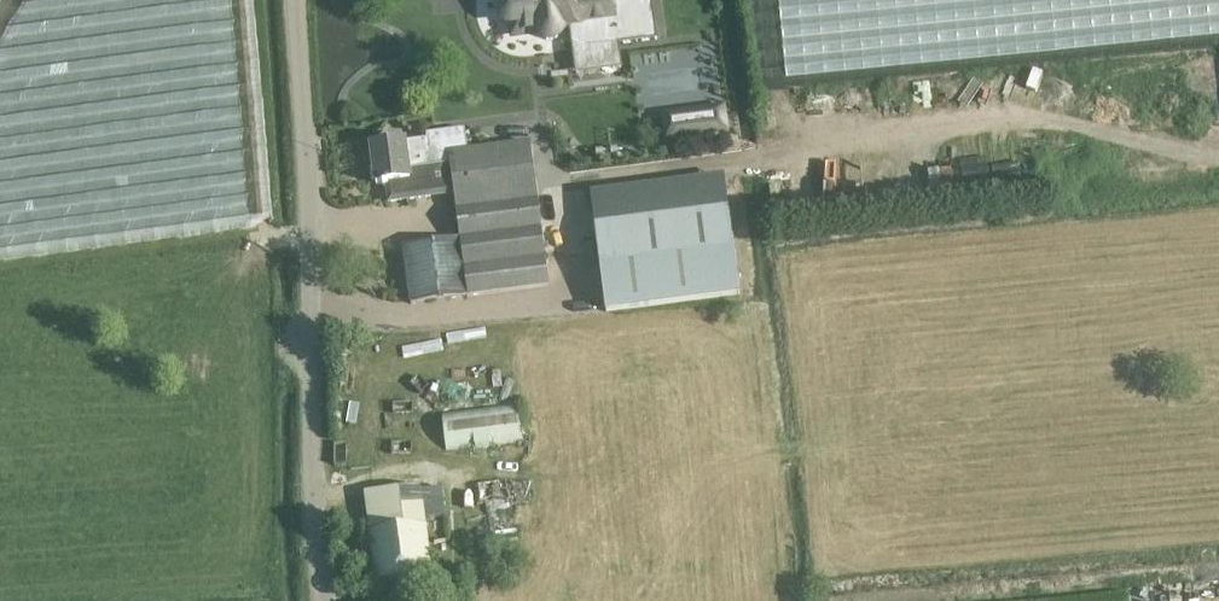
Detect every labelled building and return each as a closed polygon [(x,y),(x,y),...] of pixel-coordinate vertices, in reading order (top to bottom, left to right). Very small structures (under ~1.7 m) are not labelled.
[(500,13),(500,14),(501,15),(501,16),(501,18),(502,19),(503,20),(504,22),(506,22),(507,23),(509,24),(511,24),(513,24),(514,34),(539,31),(540,32),(540,34),(541,35),(542,36),(542,37),(543,38),(545,39),(546,40),(547,40),(549,41),(551,41),(553,40),(554,40),(556,40),(557,39),(558,38),(559,37),(560,35),(561,34),(561,33),(562,31),(562,29),(562,28),(580,26),(580,31),(581,31),(583,49),(601,47),(657,40),(652,0),(510,0),(510,1),(508,2),(506,3),(504,4),(503,5),(502,6),(501,8),(501,9),(500,11),(500,13)] [(579,62),(581,74),(616,68),(614,56),(579,62)] [(389,202),(430,197),(455,193),(461,239),(403,247),(410,303),(549,286),(530,142),(528,143),(526,134),(507,137),(508,145),(480,149),(478,132),(372,146),(377,184),(383,183),(383,186),(387,185),(389,202)] [(594,210),(592,210),(605,311),(740,294),(729,208),(674,215),(670,185),(592,195),(594,210)] [(520,404),(442,412),(446,450),(524,442),(520,404)] [(507,482),(477,485),(479,503),(509,499),(507,482)] [(442,488),(421,491),(420,487),(364,492),(376,582),(433,575),(425,519),(446,516),(442,488)]
